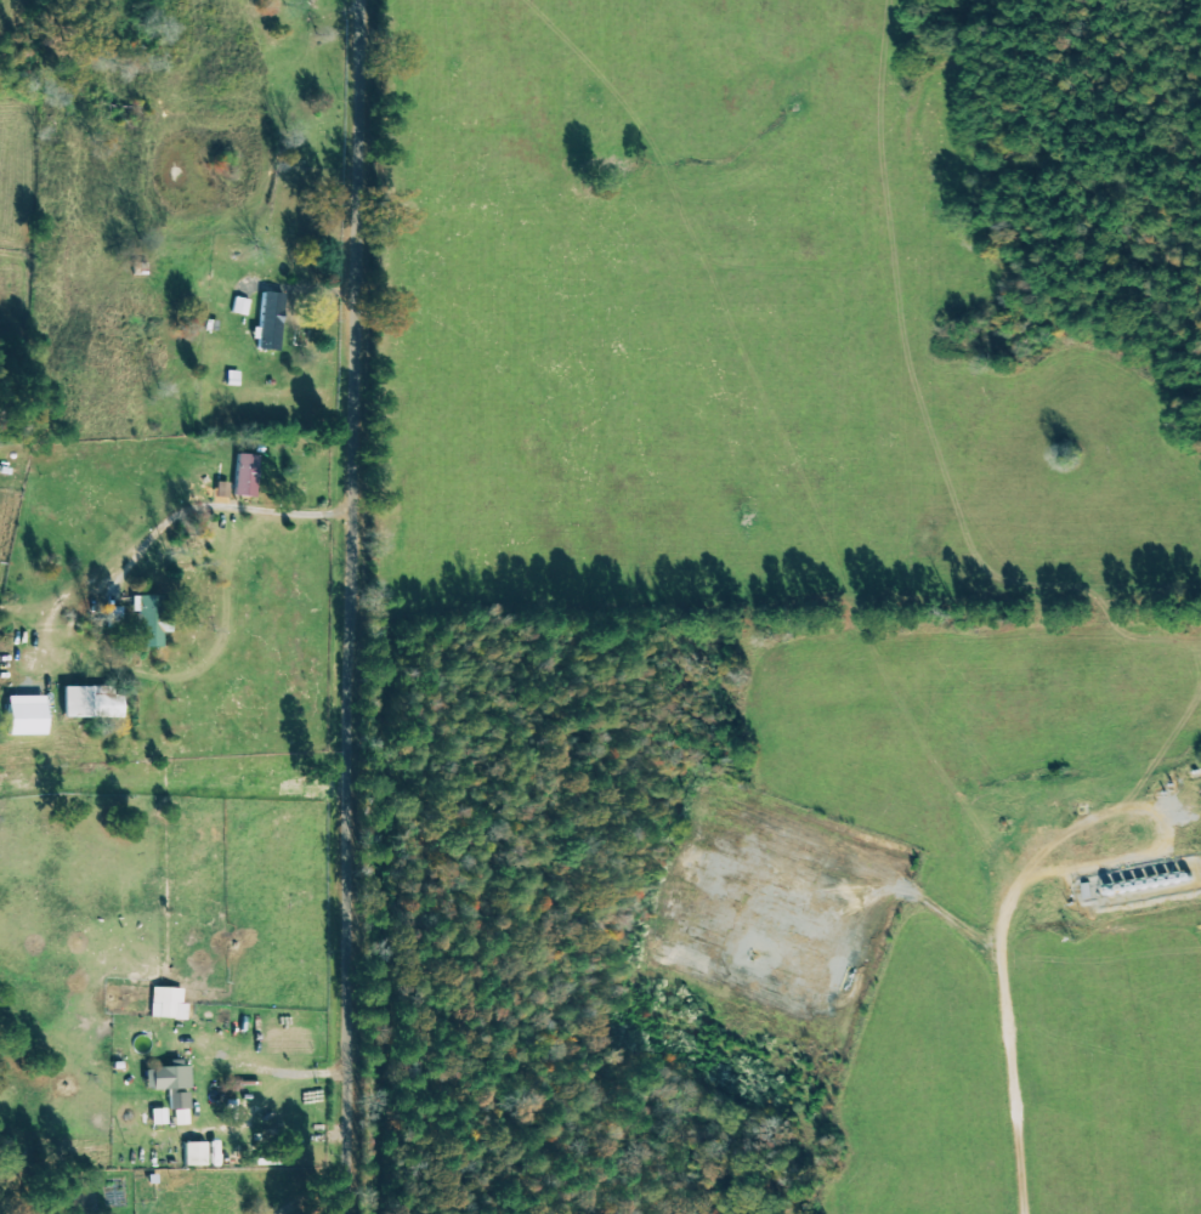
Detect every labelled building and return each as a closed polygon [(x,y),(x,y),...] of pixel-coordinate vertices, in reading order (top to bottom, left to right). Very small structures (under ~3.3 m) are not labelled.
[(262,351),(283,351),(285,295),(263,294),(262,351)] [(239,498),(260,499),(262,457),(241,456),(239,498)] [(165,597),(139,598),(140,649),(166,649),(166,634),(175,634),(175,623),(165,623),(165,597)] [(66,720),(126,719),(126,696),(116,696),(116,687),(66,688),(66,720)] [(50,736),(49,697),(10,698),(11,737),(50,736)] [(153,1018),(189,1020),(190,1004),(185,1004),(185,989),(154,988),(153,1018)] [(149,1070),(150,1090),(175,1089),(176,1125),(192,1124),(191,1088),(194,1088),(193,1063),(173,1063),(173,1069),(149,1070)] [(210,1143),(187,1144),(188,1167),(210,1166),(210,1143)]
